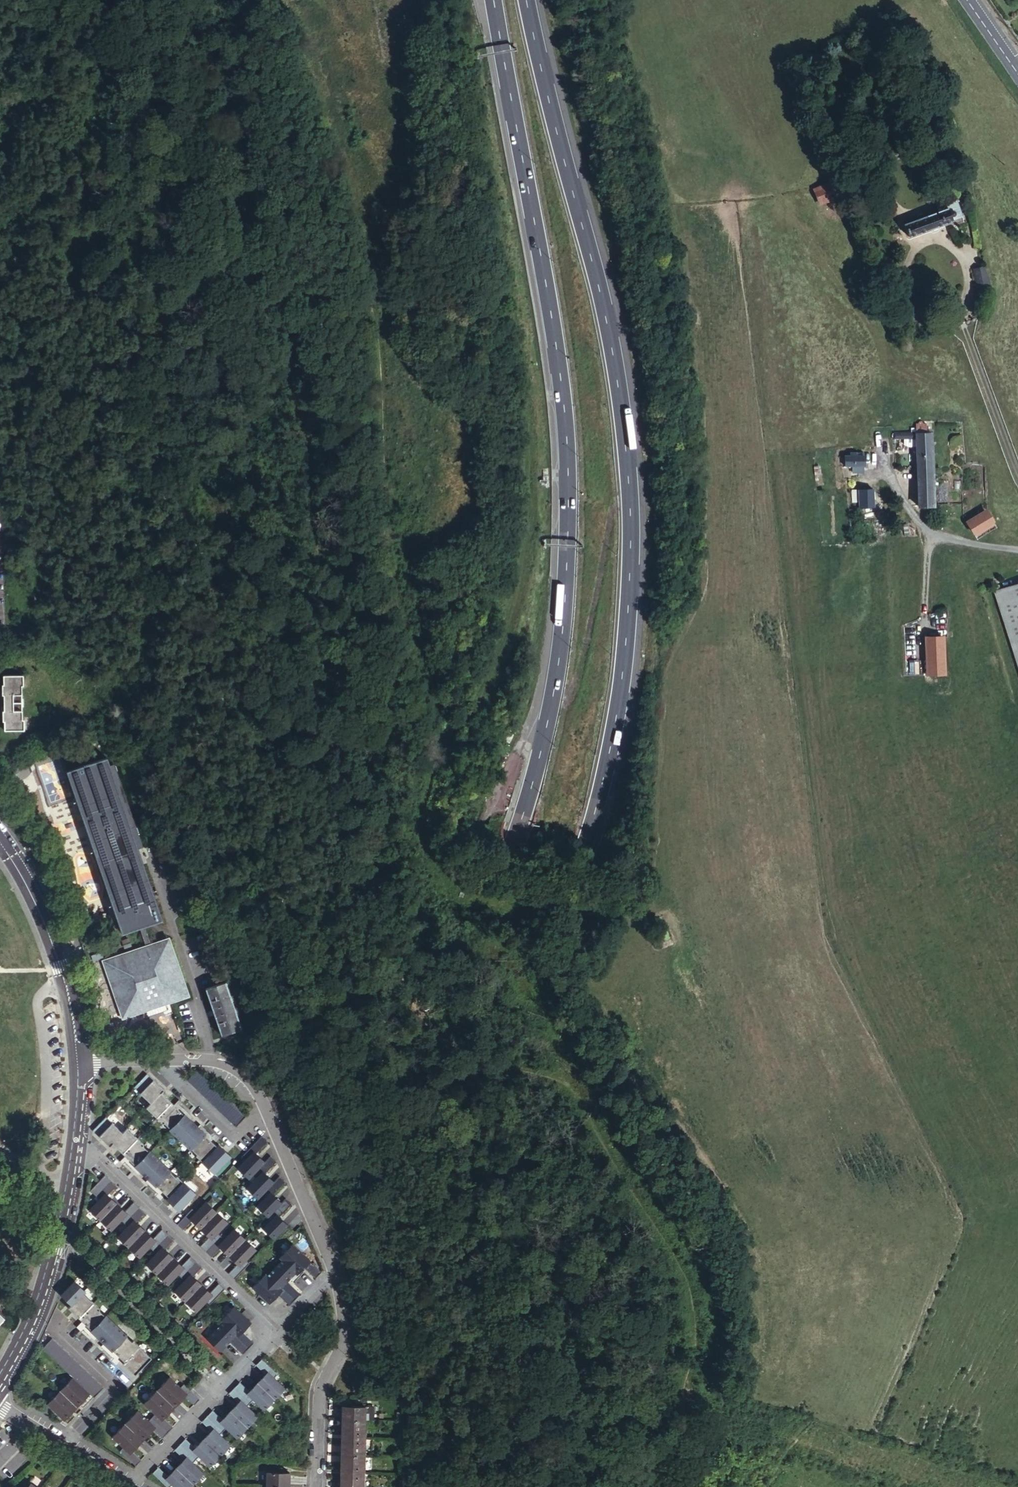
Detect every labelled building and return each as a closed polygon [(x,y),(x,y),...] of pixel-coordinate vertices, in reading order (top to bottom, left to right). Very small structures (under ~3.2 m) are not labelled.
[(814,191),(812,192),(808,194),(814,207),(843,195),(836,182),(814,191)] [(962,223),(954,201),(944,205),(946,209),(902,226),(907,238),(945,224),(947,228),(949,228),(962,223)] [(987,279),(985,268),(974,270),(978,290),(988,288),(991,287),(990,279),(987,279)] [(915,424),(916,433),(916,439),(916,447),(918,506),(934,506),(933,493),(934,493),(935,494),(938,493),(938,490),(936,489),(933,490),(933,480),(935,482),(938,480),(938,477),(935,476),(932,477),(931,433),(925,433),(925,424),(915,424)] [(916,439),(901,439),(901,444),(906,447),(916,447),(916,439)] [(862,469),(864,456),(852,454),(851,457),(846,456),(844,467),(852,468),(851,471),(860,473),(861,469),(862,469)] [(857,509),(872,508),(871,489),(856,490),(857,502),(857,509)] [(873,520),(872,508),(857,509),(858,521),(873,520)] [(973,534),(991,521),(986,514),(967,526),(973,534)] [(993,524),(991,521),(973,534),(975,537),(993,524)] [(996,529),(993,524),(975,537),(977,541),(996,529)] [(1001,585),(1017,647),(1017,581),(1001,585)] [(943,675),(941,639),(941,637),(927,637),(930,676),(943,675)] [(26,690),(26,679),(6,680),(6,689),(5,689),(5,699),(6,699),(7,707),(25,707),(24,690),(26,690)] [(25,724),(25,707),(7,707),(7,715),(5,715),(6,726),(7,726),(7,735),(27,734),(27,724),(25,724)] [(130,827),(138,848),(143,846),(113,763),(107,765),(104,757),(65,771),(89,841),(130,827)] [(162,918),(138,848),(130,827),(89,841),(121,932),(138,926),(145,924),(162,918)] [(145,924),(138,926),(144,945),(103,960),(122,1014),(187,992),(167,937),(151,943),(145,924)] [(246,1024),(230,978),(210,985),(225,1031),(246,1024)] [(246,1117),(198,1071),(188,1081),(236,1127),(246,1117)] [(196,1156),(214,1173),(231,1156),(218,1143),(215,1146),(214,1144),(205,1135),(206,1134),(199,1127),(191,1120),(184,1113),(183,1115),(174,1105),(161,1093),(164,1090),(147,1075),(134,1088),(150,1104),(146,1108),(163,1124),(164,1123),(170,1129),(169,1130),(190,1150),(191,1149),(197,1154),(196,1156)] [(182,1103),(179,1100),(174,1105),(183,1115),(184,1113),(191,1120),(193,1118),(179,1106),(182,1103)] [(106,1117),(93,1131),(109,1146),(112,1144),(125,1156),(135,1165),(133,1166),(141,1173),(148,1180),(155,1187),(156,1185),(165,1194),(167,1196),(165,1198),(178,1211),(195,1193),(176,1175),(175,1177),(169,1171),(170,1170),(149,1150),(148,1151),(142,1146),(143,1144),(126,1128),(122,1133),(106,1117)] [(201,1126),(199,1127),(206,1134),(205,1135),(214,1144),(219,1139),(214,1134),(212,1137),(201,1126)] [(256,1154),(267,1142),(262,1136),(249,1149),(252,1152),(237,1168),(248,1180),(259,1169),(261,1172),(245,1188),(257,1200),(267,1190),(269,1192),(255,1206),(267,1218),(273,1212),(275,1214),(262,1228),(274,1240),(288,1225),(279,1217),(291,1204),(285,1199),(281,1203),(273,1195),(285,1182),(280,1176),(274,1182),(265,1174),(275,1162),(270,1157),(265,1163),(256,1154)] [(135,1165),(125,1156),(120,1161),(123,1164),(125,1162),(139,1175),(141,1173),(133,1166),(135,1165)] [(207,1301),(210,1304),(225,1288),(220,1283),(210,1293),(193,1276),(202,1267),(191,1256),(182,1266),(165,1249),(173,1240),(162,1230),(154,1239),(137,1222),(145,1213),(134,1203),(126,1212),(108,1195),(117,1186),(106,1175),(91,1190),(100,1198),(89,1210),(111,1231),(122,1220),(127,1226),(117,1237),(140,1259),(151,1247),(156,1252),(145,1264),(168,1286),(179,1274),(184,1280),(174,1291),(196,1312),(207,1301)] [(160,1199),(165,1194),(156,1185),(155,1187),(148,1180),(146,1182),(158,1193),(156,1195),(160,1199)] [(192,1209),(178,1224),(183,1229),(192,1221),(209,1237),(200,1246),(212,1257),(220,1248),(237,1264),(228,1273),(234,1279),(249,1263),(246,1260),(256,1249),(234,1228),(224,1238),(218,1232),(228,1222),(205,1201),(195,1212),(192,1209)] [(321,1272),(293,1244),(279,1258),(282,1260),(268,1274),(266,1273),(253,1287),(269,1303),(278,1294),(290,1306),(301,1294),(288,1281),(296,1273),(297,1275),(303,1268),(315,1279),(321,1272)] [(85,1293),(74,1282),(61,1295),(71,1305),(68,1309),(81,1321),(91,1330),(90,1331),(97,1338),(103,1344),(111,1352),(112,1351),(121,1359),(124,1362),(123,1364),(135,1375),(151,1358),(133,1341),(132,1342),(126,1337),(127,1336),(105,1315),(105,1316),(99,1310),(100,1309),(84,1294),(85,1293)] [(250,1323),(233,1307),(220,1321),(222,1322),(206,1339),(220,1352),(230,1342),(242,1354),(253,1343),(241,1332),(250,1323)] [(91,1330),(81,1321),(76,1327),(82,1333),(84,1331),(94,1340),(97,1338),(90,1331),(91,1330)] [(103,1388),(52,1338),(42,1348),(72,1377),(88,1393),(93,1398),(103,1388)] [(111,1352),(103,1344),(100,1346),(114,1359),(112,1361),(116,1365),(121,1359),(112,1351),(111,1352)] [(153,1474),(166,1486),(171,1486),(172,1486),(190,1486),(203,1474),(193,1464),(198,1458),(209,1468),(230,1446),(220,1436),(226,1430),(236,1439),(257,1417),(247,1407),(253,1402),(263,1411),(284,1389),(274,1379),(277,1376),(261,1360),(256,1366),(265,1375),(248,1391),(240,1383),(229,1394),(237,1403),(221,1419),(213,1411),(202,1423),(211,1432),(195,1448),(186,1440),(175,1451),(184,1460),(168,1476),(159,1468),(153,1474)] [(88,1393),(72,1377),(46,1404),(63,1419),(88,1393)] [(137,1410),(111,1436),(122,1447),(119,1450),(136,1466),(141,1460),(132,1451),(153,1429),(162,1438),(173,1427),(164,1418),(185,1396),(194,1406),(200,1400),(184,1385),(181,1388),(169,1377),(144,1404),(155,1414),(148,1421),(137,1410)] [(339,1420),(362,1421),(362,1408),(339,1408),(339,1420)] [(362,1438),(362,1421),(339,1420),(339,1437),(362,1438)] [(362,1456),(362,1438),(339,1437),(339,1455),(362,1456)] [(339,1473),(362,1473),(362,1456),(339,1455),(339,1473)] [(267,1486),(289,1486),(290,1473),(267,1473),(267,1486)] [(339,1486),(362,1486),(362,1473),(339,1473),(339,1486)]
